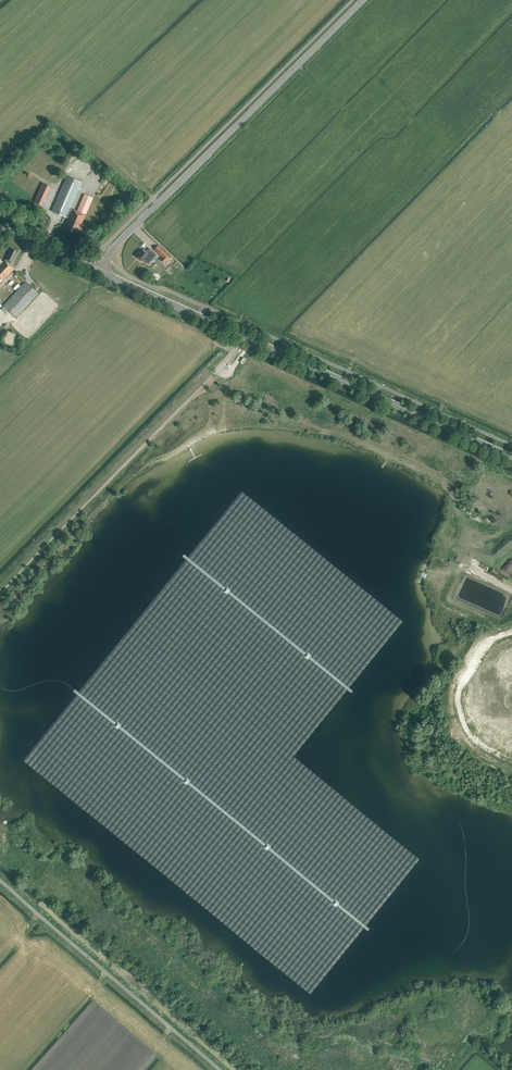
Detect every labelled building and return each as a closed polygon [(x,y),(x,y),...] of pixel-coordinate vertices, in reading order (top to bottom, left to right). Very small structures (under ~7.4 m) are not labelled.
[(72,210),(70,209),(82,183),(66,176),(51,211),(66,217),(67,217),(69,218),(66,225),(67,225),(67,227),(64,226),(63,230),(65,231),(64,232),(74,237),(77,230),(78,231),(86,214),(85,214),(86,210),(87,210),(93,198),(84,195),(77,211),(77,210),(77,211),(73,209),(72,210)] [(46,196),(51,187),(43,183),(38,193),(46,196)] [(164,263),(170,257),(158,246),(154,250),(162,257),(160,259),(164,263)] [(12,249),(11,251),(10,251),(6,259),(7,259),(6,261),(6,260),(0,267),(0,283),(1,281),(2,282),(14,268),(10,264),(12,262),(16,251),(12,249)] [(148,255),(152,251),(149,249),(147,251),(145,249),(143,251),(142,250),(139,253),(140,253),(136,257),(142,262),(148,255)] [(16,318),(38,294),(26,282),(3,306),(16,318)]
